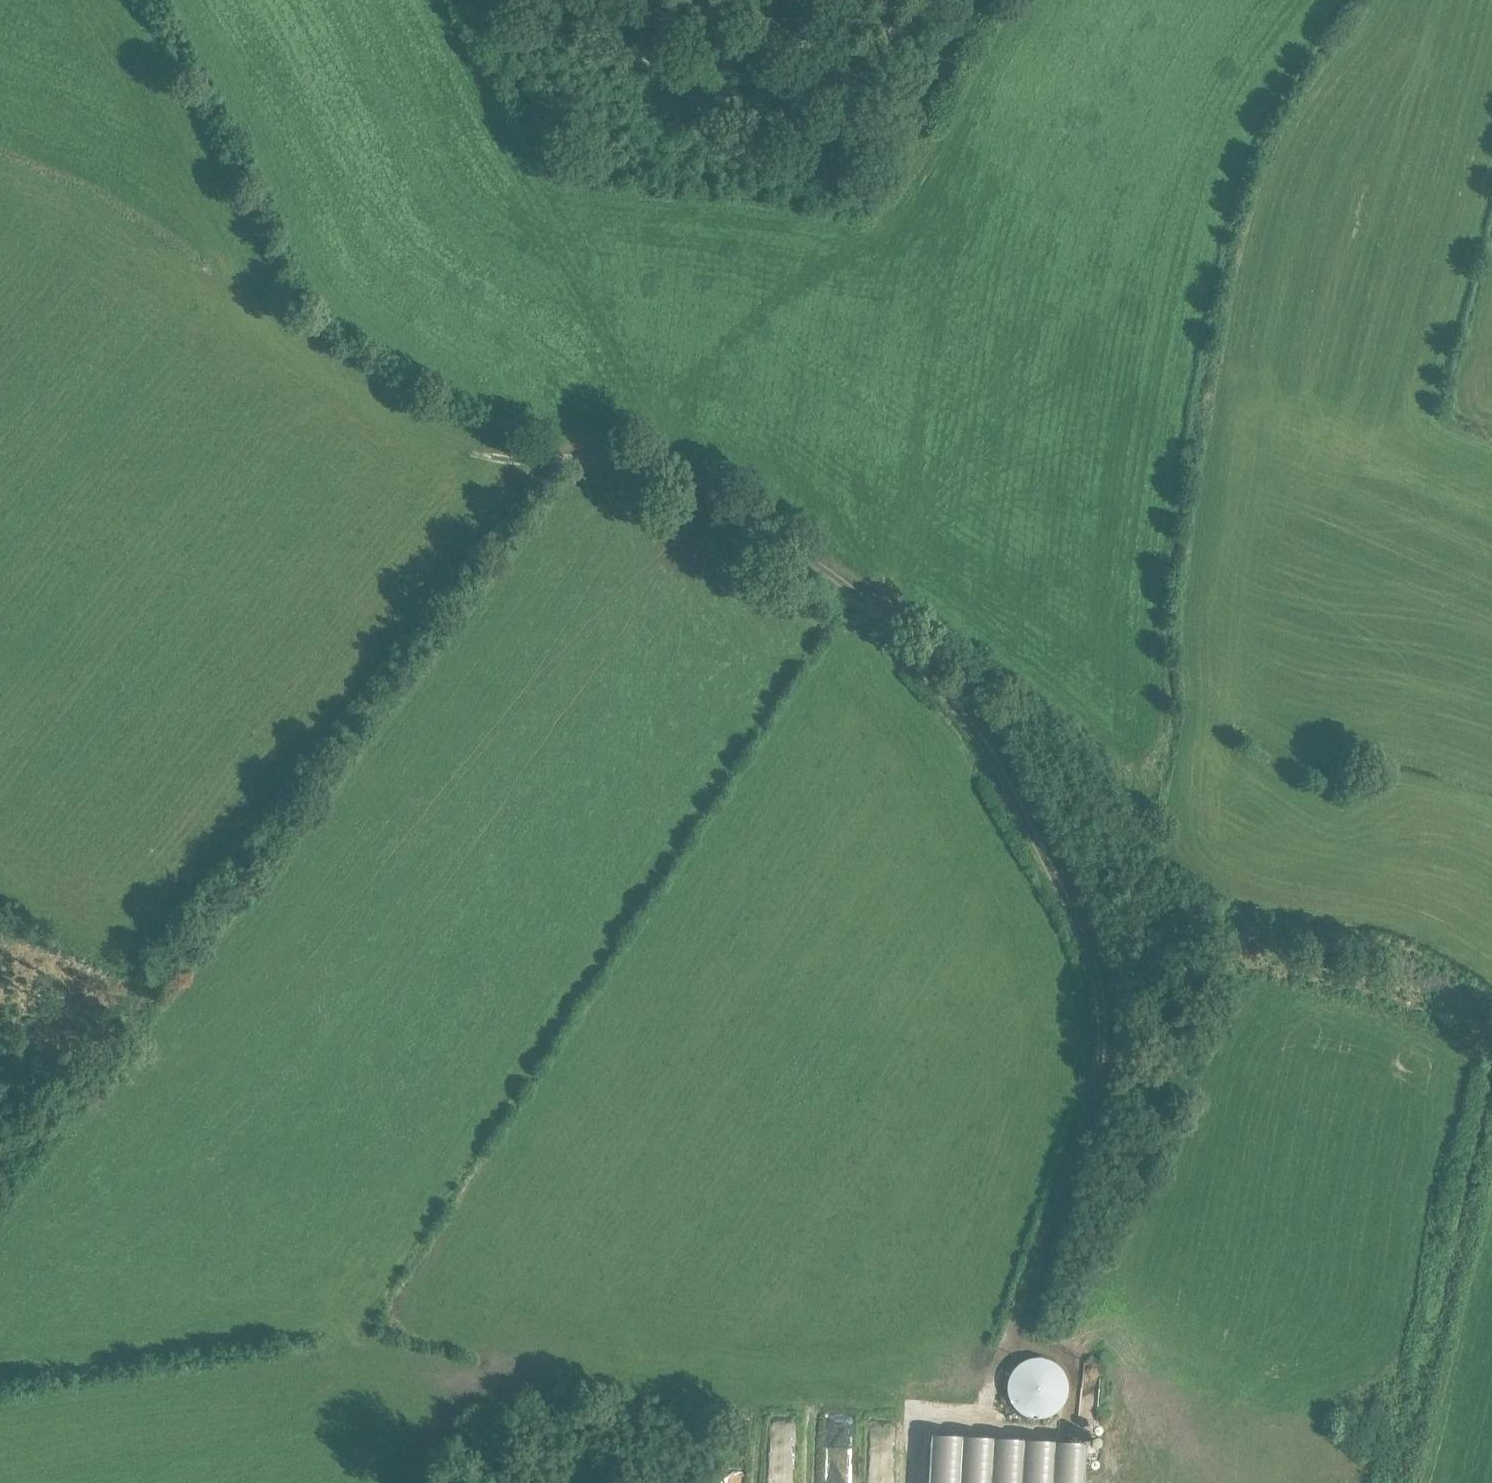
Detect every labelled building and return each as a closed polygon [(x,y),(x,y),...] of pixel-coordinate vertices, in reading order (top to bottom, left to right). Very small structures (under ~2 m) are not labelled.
[(1048,1358),(1045,1358),(1039,1357),(1029,1358),(1021,1363),(1014,1370),(1009,1378),(1008,1388),(1009,1397),(1014,1406),(1021,1413),(1029,1417),(1039,1419),(1048,1417),(1057,1413),(1064,1406),(1068,1397),(1070,1388),(1068,1378),(1064,1370),(1057,1363),(1048,1358)] [(828,1437),(853,1438),(854,1415),(829,1415),(828,1437)] [(872,1446),(894,1447),(895,1416),(873,1415),(872,1446)] [(930,1482),(1084,1482),(1086,1451),(1086,1443),(932,1434),(932,1442),(930,1482)]
